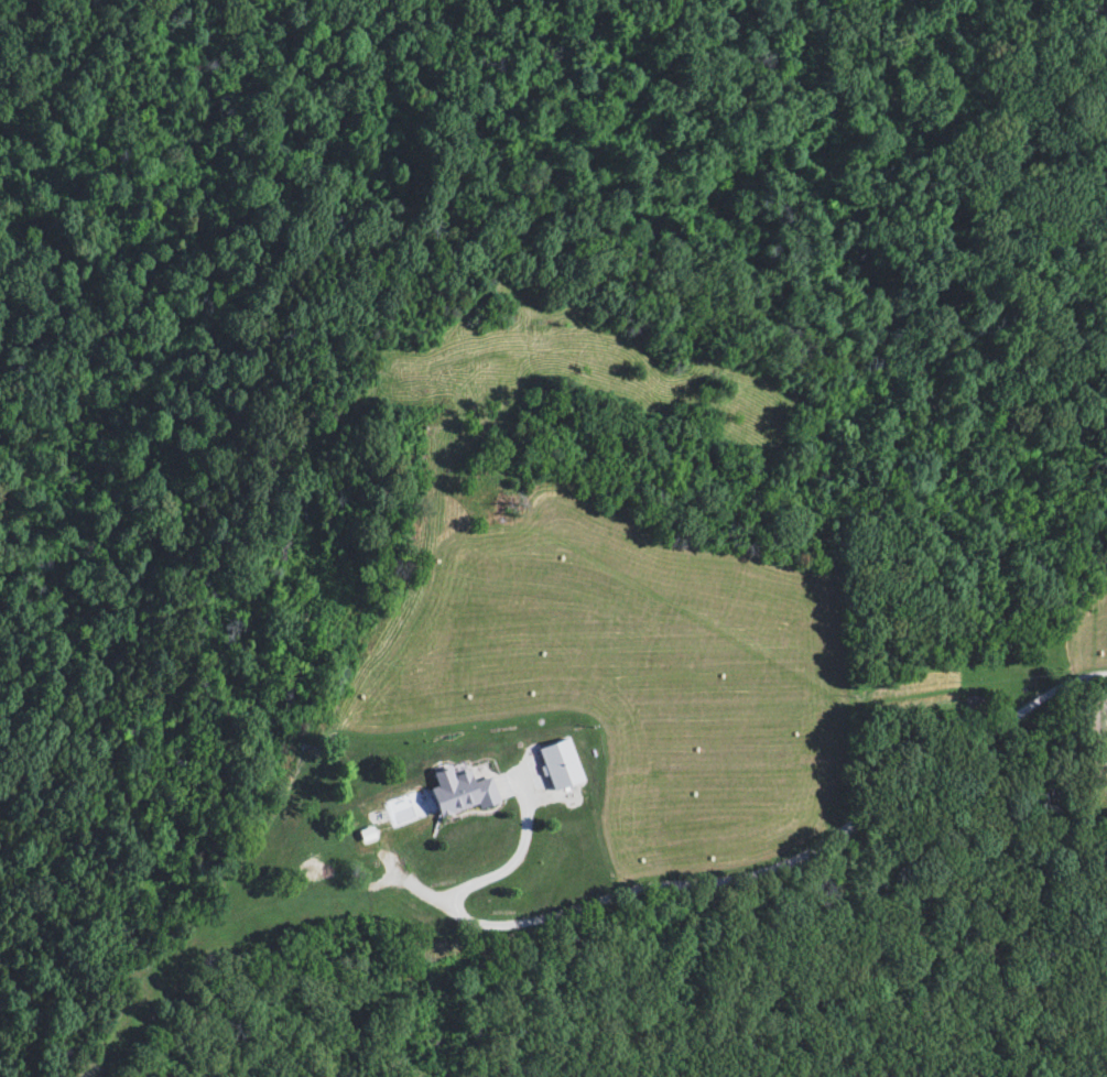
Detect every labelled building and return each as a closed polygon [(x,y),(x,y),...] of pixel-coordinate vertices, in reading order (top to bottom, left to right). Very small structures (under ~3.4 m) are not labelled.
[(435,785),(443,816),(484,805),(484,807),(503,802),(496,777),(478,782),(475,774),(435,785)]
